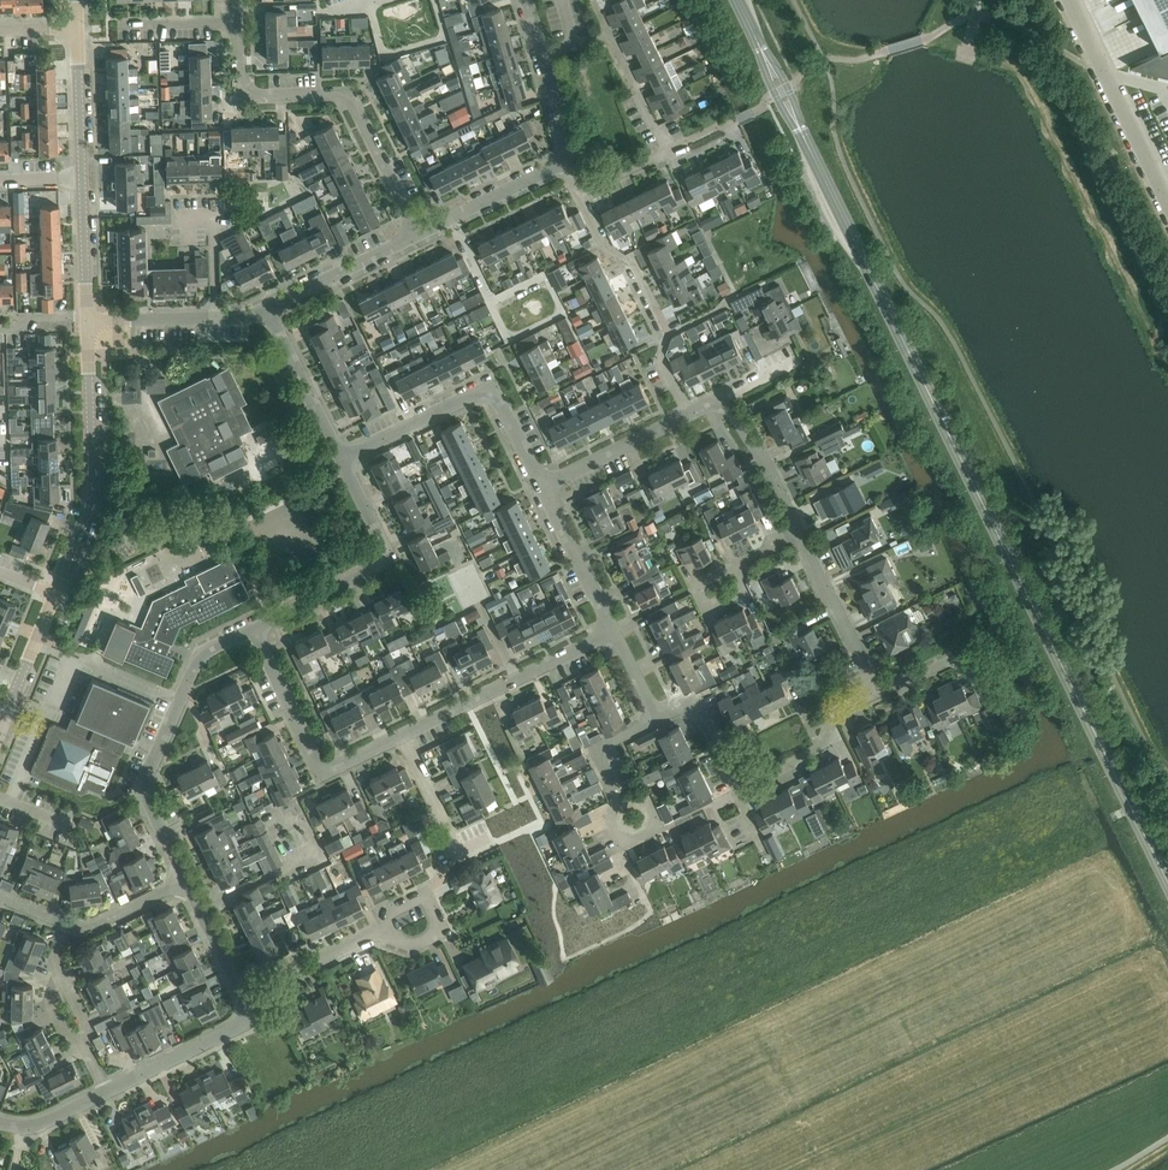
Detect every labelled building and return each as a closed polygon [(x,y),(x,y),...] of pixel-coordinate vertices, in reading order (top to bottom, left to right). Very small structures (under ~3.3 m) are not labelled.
[(14,0),(0,0),(0,10),(14,9),(14,0)] [(14,9),(28,9),(28,0),(14,0),(14,9)] [(28,9),(42,8),(42,0),(28,0),(28,9)] [(463,11),(469,9),(483,5),(482,0),(459,0),(463,11)] [(613,2),(617,10),(607,15),(610,20),(637,8),(637,7),(646,3),(644,0),(617,0),(613,2)] [(1153,8),(1143,13),(1161,51),(1129,66),(1167,76),(1167,0),(1149,0),(1153,8)] [(475,31),(504,23),(500,8),(485,12),(483,5),(469,9),(475,31)] [(627,30),(644,22),(637,8),(610,20),(613,27),(623,22),(627,30)] [(294,25),(294,15),(296,15),(296,10),(284,10),(284,11),(265,12),(265,27),(286,27),(286,25),(294,25)] [(584,12),(586,22),(595,20),(593,10),(584,12)] [(320,20),(320,30),(332,30),(332,21),(320,20)] [(345,29),(346,20),(336,20),(336,29),(345,29)] [(692,21),(683,23),(685,33),(694,31),(692,21)] [(650,35),(644,22),(627,30),(631,37),(620,42),(623,48),(650,35)] [(508,37),(504,23),(475,31),(475,32),(480,31),(483,44),(508,37)] [(296,25),(294,25),(286,25),(286,27),(265,27),(266,43),(287,42),(287,40),(286,30),(296,30),(296,25)] [(450,38),(456,36),(453,25),(447,27),(450,38)] [(352,44),(352,65),(368,64),(368,43),(356,44),(356,34),(351,35),(351,44),(352,44)] [(337,45),(336,45),(326,45),(326,35),(320,36),(321,45),(322,45),(322,66),(338,65),(337,45)] [(337,45),(338,65),(352,65),(352,44),(351,44),(342,44),(341,35),(336,35),(336,45),(337,45)] [(640,56),(657,48),(650,35),(623,48),(626,54),(637,49),(640,56)] [(461,50),(456,36),(450,38),(454,52),(461,50)] [(491,50),(493,57),(514,51),(511,41),(509,42),(508,37),(483,44),(481,44),(483,52),(491,50)] [(317,52),(317,39),(306,39),(307,52),(317,52)] [(287,42),(266,43),(267,58),(287,57),(287,46),(297,46),(297,40),(287,40),(287,42)] [(124,44),(126,55),(135,53),(133,42),(124,44)] [(205,42),(189,42),(189,53),(190,53),(190,54),(206,54),(205,42)] [(657,48),(640,56),(644,64),(634,69),(637,75),(664,62),(657,48)] [(465,65),(461,50),(454,52),(458,67),(465,65)] [(489,73),(516,65),(515,60),(517,60),(514,51),(493,57),(485,59),(489,73)] [(445,52),(438,52),(439,67),(446,66),(445,52)] [(189,70),(210,70),(209,54),(206,54),(190,54),(190,53),(189,53),(178,54),(179,59),(189,59),(189,69),(189,70)] [(107,72),(127,72),(127,73),(137,73),(137,67),(127,67),(126,56),(106,57),(107,72)] [(401,83),(401,85),(412,79),(401,56),(381,65),(385,74),(376,78),(383,92),(401,83)] [(159,66),(160,70),(169,70),(169,60),(159,60),(159,66)] [(20,81),(20,73),(15,73),(14,61),(7,61),(8,68),(8,81),(15,81),(20,81)] [(157,74),(157,61),(146,61),(147,74),(157,74)] [(664,62),(637,75),(640,81),(650,76),(654,84),(670,76),(664,62)] [(28,80),(37,80),(54,79),(54,65),(36,66),(36,73),(20,73),(20,81),(28,80)] [(469,79),(465,65),(458,67),(462,81),(469,79)] [(516,65),(489,73),(493,87),(494,87),(521,80),(516,65)] [(210,85),(210,70),(189,70),(189,69),(179,69),(179,75),(189,75),(190,84),(190,85),(210,85)] [(127,72),(107,72),(107,88),(128,87),(128,88),(138,88),(138,82),(128,83),(127,73),(127,72)] [(420,93),(442,82),(439,74),(404,90),(401,85),(401,83),(383,92),(389,105),(408,97),(408,98),(418,94),(420,93)] [(670,76),(654,84),(657,91),(647,96),(650,103),(677,90),(670,76)] [(37,95),(55,94),(54,79),(37,80),(37,95)] [(469,79),(462,81),(467,95),(473,93),(469,79)] [(525,94),(521,80),(494,87),(500,105),(507,103),(508,109),(521,105),(517,96),(525,94)] [(168,85),(169,88),(169,91),(174,91),(174,90),(180,89),(180,90),(190,90),(190,99),(190,101),(211,100),(210,85),(190,85),(190,84),(180,84),(168,85)] [(169,98),(169,88),(168,85),(160,85),(160,98),(169,98)] [(128,102),(129,104),(144,103),(144,97),(128,98),(128,88),(128,87),(107,88),(108,103),(128,102)] [(683,103),(677,90),(650,103),(653,109),(664,104),(667,111),(663,112),(667,120),(690,108),(687,101),(683,103)] [(477,94),(478,107),(497,106),(495,92),(477,94)] [(476,104),(473,93),(467,95),(470,106),(476,104)] [(55,108),(55,94),(37,95),(38,109),(55,108)] [(414,110),(415,112),(425,108),(422,102),(412,107),(408,98),(408,97),(389,105),(396,119),(414,110)] [(190,101),(190,99),(180,100),(180,105),(191,105),(191,116),(211,115),(211,100),(190,101)] [(20,110),(29,110),(29,102),(20,102),(20,110)] [(108,118),(129,117),(129,119),(139,118),(139,113),(129,113),(129,104),(128,102),(108,103),(108,118)] [(508,109),(506,104),(496,109),(499,116),(509,111),(508,109)] [(464,121),(470,118),(466,105),(454,110),(461,123),(464,121)] [(38,123),(56,123),(55,108),(38,109),(38,123)] [(483,116),(486,122),(499,116),(496,109),(483,116)] [(431,121),(437,118),(433,110),(418,118),(415,112),(414,110),(396,119),(403,133),(421,124),(422,126),(432,121),(431,121)] [(486,122),(483,116),(470,123),(473,129),(486,122)] [(129,117),(108,118),(109,133),(130,133),(130,134),(140,133),(140,128),(129,128),(129,119),(129,117)] [(508,134),(516,151),(530,144),(527,137),(534,134),(527,120),(513,126),(515,130),(508,134)] [(56,123),(38,123),(39,138),(56,137),(56,123)] [(460,135),(473,129),(470,123),(457,129),(460,135)] [(320,147),(339,138),(332,124),(314,133),(313,132),(304,136),(306,141),(315,137),(319,145),(320,147)] [(421,124),(403,133),(409,147),(427,138),(428,139),(438,134),(436,130),(426,134),(422,126),(421,124)] [(262,146),(261,125),(246,126),(247,146),(249,146),(258,146),(258,156),(264,156),(263,146),(262,146)] [(286,144),(279,144),(278,144),(277,125),(261,125),(262,146),(263,146),(273,145),(273,156),(276,155),(277,178),(287,178),(286,144)] [(223,147),(231,147),(243,146),(243,157),(249,156),(249,146),(247,146),(246,126),(231,127),(231,128),(223,128),(223,147)] [(443,136),(446,142),(460,135),(457,129),(443,136)] [(201,137),(202,137),(202,141),(203,141),(205,150),(209,150),(209,137),(208,131),(200,131),(201,137)] [(130,133),(109,133),(110,149),(129,149),(130,149),(140,149),(140,143),(130,143),(130,134),(130,133)] [(492,134),(485,137),(488,143),(482,146),(491,165),(500,161),(499,159),(503,157),(495,140),(492,134)] [(508,134),(495,140),(503,157),(516,151),(508,134)] [(446,142),(443,136),(430,142),(433,148),(446,142)] [(57,152),(56,137),(39,138),(29,138),(29,146),(39,146),(39,153),(57,152)] [(314,157),(313,155),(322,150),(326,159),(327,160),(345,151),(339,138),(320,147),(319,145),(310,150),(311,150),(304,153),(308,160),(314,157)] [(11,139),(11,152),(18,152),(18,146),(22,146),(21,139),(19,139),(17,139),(11,139)] [(469,156),(478,173),(492,166),(491,165),(478,140),(471,143),(476,152),(469,156)] [(412,156),(417,153),(422,151),(423,153),(433,148),(430,142),(420,147),(415,150),(410,152),(412,156)] [(162,144),(150,144),(151,155),(162,154),(162,144)] [(178,182),(177,155),(171,155),(171,148),(165,148),(166,188),(171,188),(171,182),(178,182)] [(209,150),(209,153),(210,186),(215,186),(214,181),(221,181),(220,153),(214,153),(214,150),(209,150)] [(742,158),(738,150),(730,154),(728,151),(723,154),(733,174),(737,182),(744,178),(748,187),(761,180),(749,155),(742,158)] [(352,165),(345,151),(327,160),(326,159),(317,163),(319,168),(329,164),(333,172),(334,174),(352,165)] [(198,154),(199,181),(206,181),(206,187),(210,186),(209,153),(198,154)] [(177,155),(178,182),(184,182),(184,187),(189,187),(187,154),(177,155)] [(187,154),(189,187),(193,187),(193,182),(199,181),(198,154),(187,154)] [(723,154),(718,156),(720,159),(711,163),(724,189),(730,186),(726,177),(733,174),(723,154)] [(456,162),(466,181),(474,177),(474,175),(478,173),(469,156),(456,162)] [(439,161),(427,167),(429,171),(421,175),(428,189),(435,186),(438,193),(452,186),(443,168),(439,161)] [(116,185),(143,184),(143,178),(143,172),(140,172),(140,162),(135,163),(115,163),(116,185)] [(457,185),(466,181),(456,162),(443,168),(452,186),(456,184),(457,185)] [(696,167),(711,196),(724,189),(711,163),(704,167),(703,164),(696,167)] [(359,178),(352,165),(334,174),(333,172),(323,177),(326,182),(335,177),(340,186),(340,187),(359,178)] [(694,172),(685,176),(691,187),(684,190),(692,205),(711,196),(696,167),(692,169),(694,172)] [(154,184),(164,183),(163,169),(153,169),(154,184)] [(224,180),(236,179),(235,169),(224,169),(224,180)] [(365,192),(359,178),(340,187),(340,186),(330,191),(333,196),(342,191),(346,199),(347,201),(365,192)] [(652,183),(662,204),(669,200),(673,209),(686,203),(678,187),(672,191),(666,180),(659,183),(657,181),(652,183)] [(165,204),(164,200),(164,183),(154,184),(154,205),(165,204)] [(662,204),(652,183),(647,186),(648,189),(641,192),(654,219),(659,216),(655,207),(662,204)] [(143,184),(116,185),(116,207),(136,206),(136,191),(144,190),(143,184)] [(339,209),(348,204),(353,213),(353,215),(372,206),(365,192),(347,201),(346,199),(337,204),(337,205),(325,210),(328,215),(339,210),(339,209)] [(648,222),(654,219),(641,192),(633,196),(631,194),(626,196),(636,217),(643,213),(648,222)] [(304,199),(308,207),(316,203),(313,195),(304,199)] [(623,201),(615,205),(627,231),(633,229),(629,220),(636,217),(626,196),(621,199),(623,201)] [(164,200),(165,204),(165,215),(150,215),(136,216),(136,223),(171,222),(171,200),(164,200)] [(749,205),(752,212),(763,207),(761,200),(749,205)] [(550,209),(563,235),(585,224),(579,211),(569,216),(562,203),(550,209)] [(3,231),(10,231),(10,222),(10,204),(0,204),(0,231),(3,231)] [(154,205),(149,205),(150,215),(165,215),(165,204),(154,205)] [(730,217),(736,214),(732,204),(725,207),(730,217)] [(14,222),(25,221),(24,212),(27,212),(27,205),(14,205),(14,213),(13,213),(14,222)] [(41,221),(59,220),(58,205),(40,206),(41,221)] [(627,231),(615,205),(607,209),(606,206),(600,209),(602,213),(599,215),(607,231),(610,229),(613,235),(620,231),(622,234),(627,231)] [(343,217),(344,219),(346,223),(355,218),(360,229),(379,219),(372,206),(353,215),(353,213),(343,217)] [(747,207),(736,210),(738,218),(749,215),(747,207)] [(563,235),(550,209),(538,215),(546,232),(553,229),(557,238),(563,235)] [(333,236),(321,212),(308,219),(312,227),(304,230),(306,235),(315,252),(329,245),(326,240),(333,236)] [(526,221),(539,247),(544,244),(540,235),(546,232),(538,215),(526,221)] [(315,252),(306,235),(299,239),(292,226),(294,225),(290,216),(281,220),(286,229),(301,259),(315,252)] [(266,217),(256,222),(263,235),(273,230),(266,217)] [(59,220),(41,221),(41,235),(59,235),(59,220)] [(331,224),(334,230),(341,226),(339,221),(339,220),(331,224)] [(25,221),(14,222),(14,231),(25,231),(25,221)] [(514,227),(523,243),(529,240),(534,249),(539,247),(526,221),(514,227)] [(663,223),(658,225),(661,233),(667,230),(663,223)] [(658,226),(652,229),(655,236),(661,233),(658,226)] [(503,232),(516,258),(521,256),(516,246),(523,243),(514,227),(503,232)] [(123,284),(123,300),(143,300),(142,291),(147,291),(145,236),(147,236),(147,228),(113,230),(115,284),(123,284)] [(301,259),(286,229),(280,233),(286,245),(278,249),(286,266),(301,259)] [(257,259),(251,247),(242,230),(235,233),(258,280),(273,272),(265,255),(257,259)] [(652,266),(672,256),(669,249),(677,245),(670,231),(656,239),(660,246),(648,251),(652,259),(649,261),(652,266)] [(516,258),(503,232),(490,239),(499,255),(505,252),(510,261),(516,258)] [(230,245),(235,255),(242,267),(234,271),(242,288),(258,280),(235,233),(220,241),(224,248),(230,245)] [(42,250),(60,249),(59,235),(41,235),(42,250)] [(501,259),(499,255),(490,239),(479,244),(492,270),(497,268),(494,262),(501,259)] [(708,246),(705,240),(704,241),(698,243),(701,250),(708,246)] [(10,242),(0,242),(0,250),(11,250),(10,242)] [(14,252),(25,251),(25,242),(14,242),(14,252)] [(60,264),(60,249),(42,250),(42,265),(60,264)] [(25,251),(14,252),(15,260),(26,260),(25,251)] [(557,254),(560,262),(567,258),(564,251),(557,254)] [(453,284),(459,281),(457,278),(463,275),(452,252),(440,258),(453,284)] [(200,255),(195,256),(195,261),(196,283),(207,283),(206,255),(200,255)] [(585,277),(603,269),(597,256),(571,269),(574,275),(582,271),(585,277)] [(661,278),(687,265),(684,259),(676,263),(672,256),(652,266),(655,271),(657,270),(661,278)] [(428,264),(437,281),(443,278),(447,287),(453,284),(440,258),(428,264)] [(189,261),(184,261),(184,264),(185,289),(186,289),(196,289),(196,283),(195,261),(189,261)] [(30,280),(61,279),(60,264),(42,265),(43,273),(30,273),(30,280)] [(186,298),(186,289),(185,289),(184,264),(177,264),(177,267),(152,268),(153,299),(186,298)] [(417,269),(430,295),(435,293),(430,284),(437,281),(428,264),(417,269)] [(681,275),(690,271),(687,265),(661,278),(665,285),(662,286),(665,292),(685,282),(681,275)] [(548,271),(557,290),(568,284),(559,266),(548,271)] [(405,278),(413,292),(419,289),(424,298),(430,295),(417,269),(404,276),(405,278)] [(603,269),(585,277),(588,283),(575,290),(578,295),(583,293),(609,280),(603,269)] [(16,281),(26,280),(26,271),(15,271),(16,281)] [(515,283),(522,280),(519,274),(512,278),(515,283)] [(3,283),(3,275),(0,275),(0,301),(13,300),(13,282),(3,283)] [(230,288),(236,285),(232,277),(226,280),(230,288)] [(405,278),(394,284),(407,309),(412,307),(408,298),(414,295),(413,292),(405,278)] [(62,294),(61,279),(30,280),(31,287),(31,294),(44,294),(62,294)] [(26,280),(16,281),(16,290),(26,289),(26,280)] [(597,301),(615,292),(609,280),(583,293),(585,299),(594,295),(597,301)] [(688,289),(685,282),(665,292),(667,297),(670,295),(674,303),(685,298),(689,305),(703,298),(697,285),(688,289)] [(382,289),(394,313),(391,307),(397,304),(401,312),(407,309),(394,284),(382,289)] [(750,302),(753,308),(751,309),(754,315),(763,311),(767,319),(787,309),(791,307),(779,284),(769,289),(773,297),(759,304),(753,292),(731,303),(735,310),(750,302)] [(394,313),(382,289),(371,295),(383,321),(389,318),(387,316),(394,313)] [(479,290),(466,296),(461,299),(465,308),(484,299),(479,290)] [(594,317),(620,304),(615,292),(597,301),(600,307),(591,311),(594,317)] [(367,318),(374,315),(383,333),(388,330),(383,321),(371,295),(359,301),(367,318)] [(454,305),(458,312),(465,308),(461,301),(454,305)] [(490,313),(485,303),(465,313),(470,322),(490,313)] [(608,324),(626,316),(620,304),(594,317),(597,322),(605,318),(608,324)] [(791,307),(787,309),(767,319),(771,328),(763,332),(766,339),(775,334),(777,339),(796,330),(798,328),(799,326),(799,323),(795,317),(791,307)] [(434,324),(442,320),(437,309),(432,311),(435,316),(431,318),(434,324)] [(713,318),(716,324),(729,317),(727,311),(713,318)] [(571,318),(574,325),(579,323),(583,321),(580,314),(571,318)] [(313,350),(334,340),(330,332),(339,328),(332,315),(317,322),(321,330),(310,335),(314,343),(311,345),(313,350)] [(606,341),(632,328),(626,316),(608,324),(611,331),(603,335),(606,341)] [(561,319),(567,332),(573,330),(567,317),(561,319)] [(414,324),(418,332),(427,328),(423,320),(414,324)] [(409,336),(418,332),(414,324),(405,329),(409,336)] [(549,340),(561,334),(556,324),(537,333),(539,338),(547,334),(549,340)] [(398,325),(390,329),(398,344),(406,340),(398,325)] [(695,325),(686,329),(689,336),(698,332),(695,325)] [(586,335),(585,333),(581,326),(576,328),(577,331),(580,338),(586,335)] [(484,340),(495,335),(491,327),(480,332),(484,340)] [(632,328),(606,341),(608,346),(617,342),(620,348),(638,340),(632,328)] [(742,358),(737,350),(746,345),(738,328),(729,332),(723,335),(727,344),(720,347),(730,368),(735,365),(734,362),(742,358)] [(756,359),(763,356),(750,329),(743,333),(756,359)] [(421,343),(427,340),(433,337),(430,330),(418,336),(421,343)] [(573,330),(567,332),(572,342),(577,339),(578,339),(573,330)] [(683,338),(680,332),(672,336),(670,344),(683,338)] [(461,335),(475,362),(486,356),(478,339),(472,342),(467,333),(461,335)] [(461,347),(454,350),(463,368),(475,362),(461,335),(456,338),(461,347)] [(383,349),(394,343),(391,336),(380,342),(383,349)] [(412,339),(407,341),(410,348),(416,346),(412,339)] [(527,364),(553,352),(546,339),(521,352),(527,364)] [(572,342),(566,345),(572,357),(577,354),(583,351),(577,339),(572,342)] [(337,347),(334,340),(313,350),(316,355),(319,354),(323,361),(349,348),(346,342),(337,347)] [(358,344),(349,348),(323,361),(327,369),(324,371),(326,375),(346,365),(343,358),(366,346),(364,341),(358,344)] [(703,345),(715,371),(724,367),(725,370),(730,368),(720,347),(713,351),(708,342),(703,345)] [(405,343),(398,347),(401,353),(408,350),(405,343)] [(438,347),(451,374),(463,368),(454,350),(448,353),(444,344),(438,347)] [(694,360),(704,380),(709,377),(708,375),(715,371),(703,345),(697,348),(701,356),(694,360)] [(28,347),(28,355),(15,356),(15,346),(6,346),(7,355),(7,363),(15,363),(54,362),(53,347),(35,347),(28,347)] [(430,362),(439,379),(451,374),(438,347),(433,349),(437,358),(430,362)] [(583,351),(577,354),(582,363),(588,360),(583,351)] [(533,376),(550,368),(547,361),(555,357),(553,352),(527,364),(533,376)] [(704,380),(694,360),(687,363),(683,355),(669,361),(678,378),(685,375),(689,383),(697,379),(699,382),(704,380)] [(415,358),(428,385),(439,379),(430,362),(425,364),(421,356),(415,358)] [(428,385),(415,358),(409,361),(403,364),(416,391),(428,385)] [(596,370),(603,367),(598,359),(592,362),(596,370)] [(617,363),(619,367),(620,370),(627,367),(623,360),(617,363)] [(36,378),(54,377),(54,362),(15,363),(7,363),(7,372),(15,372),(15,371),(35,370),(36,378)] [(611,371),(619,367),(617,363),(609,367),(611,371)] [(392,390),(393,390),(399,387),(404,396),(416,391),(403,364),(397,368),(391,370),(384,373),(392,390)] [(827,364),(819,368),(823,376),(831,372),(827,364)] [(363,367),(359,369),(350,373),(346,365),(326,375),(329,381),(332,379),(336,387),(362,374),(366,372),(363,367)] [(228,366),(206,377),(205,376),(157,399),(170,427),(175,425),(182,440),(166,448),(183,483),(191,479),(191,480),(201,475),(200,475),(208,471),(212,479),(247,461),(244,453),(239,444),(243,442),(239,434),(252,428),(240,404),(246,401),(228,366)] [(384,379),(379,370),(379,371),(376,366),(370,370),(372,374),(376,383),(384,379)] [(550,368),(533,376),(538,388),(564,375),(561,369),(552,374),(550,368)] [(597,381),(604,378),(601,371),(594,374),(597,381)] [(339,401),(360,391),(356,384),(364,380),(362,374),(336,387),(340,395),(337,396),(339,401)] [(55,392),(54,377),(36,378),(36,386),(28,386),(28,385),(15,385),(15,384),(8,384),(8,393),(16,393),(24,393),(55,392)] [(624,379),(638,407),(649,401),(639,382),(633,385),(629,377),(624,379)] [(164,394),(163,379),(145,380),(145,394),(164,394)] [(617,393),(626,412),(638,407),(624,379),(619,382),(623,390),(617,393)] [(572,385),(572,384),(563,388),(564,389),(566,393),(574,389),(572,385)] [(601,391),(615,418),(626,412),(617,393),(611,396),(607,388),(601,391)] [(360,391),(339,401),(342,407),(345,405),(349,413),(359,408),(365,419),(380,412),(371,394),(363,398),(360,391)] [(552,402),(561,398),(558,391),(549,396),(552,402)] [(600,401),(594,404),(604,424),(615,418),(601,391),(596,393),(600,401)] [(30,408),(55,407),(55,392),(24,393),(25,402),(30,402),(30,408)] [(771,428),(791,418),(787,410),(792,408),(785,393),(768,401),(773,411),(765,415),(771,428)] [(604,424),(594,404),(588,407),(582,394),(577,396),(578,399),(593,429),(604,424)] [(572,415),(581,435),(593,429),(578,399),(573,402),(578,412),(572,415)] [(31,439),(56,438),(54,438),(53,407),(55,407),(30,408),(31,439)] [(581,435),(572,415),(566,418),(560,407),(556,409),(555,408),(555,409),(570,440),(581,435)] [(570,440),(555,409),(550,411),(552,415),(556,423),(549,426),(559,446),(570,440)] [(27,425),(27,410),(16,410),(16,425),(27,425)] [(858,422),(869,417),(866,410),(855,416),(858,422)] [(797,416),(791,418),(771,428),(778,441),(786,437),(791,447),(808,439),(797,416)] [(840,420),(816,432),(812,434),(817,443),(830,437),(841,431),(845,429),(840,420)] [(438,446),(466,432),(461,421),(441,431),(444,437),(428,444),(431,449),(438,446)] [(256,436),(260,444),(268,440),(273,437),(270,429),(256,436)] [(10,439),(29,438),(29,430),(10,431),(10,439)] [(466,432),(438,446),(441,451),(449,447),(451,453),(471,443),(466,432)] [(32,447),(22,447),(22,454),(57,453),(56,438),(31,439),(32,447)] [(741,472),(742,472),(734,456),(727,459),(717,440),(700,449),(711,470),(720,466),(726,479),(736,475),(741,472)] [(400,463),(413,456),(406,443),(393,450),(400,463)] [(471,443),(451,453),(455,459),(447,463),(449,468),(477,455),(471,443)] [(378,478),(401,467),(395,456),(393,457),(389,449),(373,457),(376,463),(371,466),(371,467),(372,466),(378,478)] [(412,452),(416,459),(421,457),(418,449),(412,452)] [(147,452),(149,461),(157,459),(155,450),(147,452)] [(811,481),(830,472),(822,456),(819,457),(816,451),(795,460),(801,473),(805,471),(811,481)] [(39,468),(57,468),(57,453),(22,454),(32,454),(32,461),(38,461),(39,468)] [(477,455),(449,468),(452,473),(460,469),(463,475),(482,465),(477,455)] [(664,466),(674,485),(687,479),(690,485),(700,480),(691,461),(682,466),(679,459),(664,466)] [(880,462),(871,467),(874,475),(884,470),(880,462)] [(482,465),(463,475),(466,482),(458,486),(460,490),(488,477),(482,465)] [(674,485),(664,466),(649,474),(651,478),(643,482),(654,503),(663,498),(660,492),(674,485)] [(396,493),(412,485),(408,476),(398,476),(395,470),(401,467),(378,478),(384,491),(383,491),(383,492),(393,487),(396,493)] [(859,484),(874,478),(870,467),(854,473),(859,484)] [(57,468),(39,468),(39,476),(33,476),(33,484),(58,483),(57,468)] [(741,472),(736,475),(737,476),(740,483),(752,477),(748,469),(742,472),(741,472)] [(616,477),(620,485),(634,478),(630,470),(616,477)] [(440,495),(431,476),(422,480),(432,499),(440,495)] [(488,477),(460,490),(463,496),(471,492),(474,498),(494,488),(488,477)] [(746,481),(749,488),(756,485),(753,477),(746,481)] [(842,512),(863,501),(851,478),(847,480),(849,483),(839,488),(837,485),(830,488),(832,491),(812,501),(821,518),(840,508),(842,512)] [(33,501),(33,506),(51,510),(53,502),(54,498),(58,498),(58,483),(33,484),(26,484),(27,492),(34,491),(40,491),(40,499),(40,501),(33,501)] [(400,514),(417,506),(412,496),(417,494),(412,485),(396,493),(399,499),(393,502),(393,503),(394,502),(400,514)] [(584,498),(588,505),(584,506),(590,520),(607,511),(616,507),(606,487),(584,498)] [(494,488),(474,498),(477,504),(469,508),(471,513),(499,499),(494,488)] [(734,514),(743,533),(759,525),(751,509),(758,506),(749,488),(741,493),(745,501),(739,504),(742,510),(734,514)] [(908,499),(904,490),(896,494),(900,503),(908,499)] [(628,496),(630,503),(641,500),(639,493),(628,496)] [(450,514),(440,495),(432,499),(441,518),(450,514)] [(491,519),(494,524),(521,510),(516,499),(496,508),(499,515),(491,519)] [(46,521),(51,511),(51,510),(33,506),(6,500),(4,509),(22,513),(24,513),(31,515),(27,525),(22,523),(19,530),(24,532),(20,542),(38,549),(49,522),(46,521)] [(414,531),(431,523),(427,514),(423,516),(417,506),(400,514),(406,527),(405,528),(406,528),(411,526),(414,531)] [(718,514),(714,506),(705,510),(714,528),(720,525),(728,541),(743,533),(734,514),(726,518),(723,512),(718,514)] [(507,531),(527,521),(521,510),(494,524),(496,529),(504,525),(507,531)] [(610,517),(607,511),(590,520),(597,533),(607,527),(611,534),(626,527),(619,513),(610,517)] [(656,525),(667,522),(663,511),(652,515),(656,525)] [(431,523),(414,531),(417,537),(407,542),(407,543),(408,542),(414,554),(432,546),(427,535),(454,522),(450,514),(441,518),(431,523)] [(870,541),(878,537),(875,530),(877,529),(870,514),(863,518),(864,521),(851,528),(855,534),(841,541),(850,558),(873,547),(870,541)] [(627,520),(631,530),(638,526),(634,517),(627,520)] [(505,546),(532,533),(527,521),(507,531),(510,537),(502,541),(505,546)] [(646,538),(658,531),(653,523),(641,529),(646,538)] [(466,537),(473,533),(470,527),(462,531),(466,537)] [(473,533),(466,537),(470,546),(485,539),(480,529),(473,533)] [(622,563),(650,550),(646,543),(643,536),(639,529),(620,538),(624,545),(615,549),(622,563)] [(518,553),(538,544),(532,533),(505,546),(507,551),(515,547),(518,553)] [(696,564),(711,557),(700,536),(676,548),(683,562),(693,557),(696,564)] [(485,550),(481,544),(471,549),(474,555),(485,550)] [(538,544),(518,553),(521,560),(513,564),(516,569),(543,555),(538,544)] [(437,555),(432,546),(414,554),(421,567),(419,568),(419,569),(436,561),(437,564),(451,557),(447,550),(437,555)] [(639,572),(643,579),(660,571),(656,563),(649,566),(645,559),(652,556),(650,550),(622,563),(622,564),(625,571),(626,570),(629,577),(630,576),(639,572)] [(493,561),(490,554),(479,560),(482,566),(493,561)] [(543,555),(516,569),(518,574),(526,570),(529,576),(549,566),(543,555)] [(240,579),(238,575),(239,574),(230,557),(185,578),(188,583),(153,600),(140,629),(117,620),(104,652),(121,659),(122,657),(166,675),(173,657),(166,654),(170,643),(171,643),(178,625),(196,617),(198,621),(249,596),(241,579),(240,579)] [(885,580),(895,576),(885,557),(867,566),(871,576),(862,580),(869,594),(859,598),(868,617),(887,608),(882,598),(891,594),(885,580)] [(502,567),(495,570),(498,576),(505,573),(502,567)] [(446,599),(457,596),(450,571),(438,574),(446,599)] [(660,571),(643,579),(647,586),(637,591),(636,591),(640,599),(638,599),(641,604),(642,604),(643,605),(670,592),(667,585),(661,588),(657,581),(664,578),(660,571)] [(782,601),(799,593),(790,575),(779,581),(774,573),(761,580),(769,596),(777,592),(782,601)] [(556,581),(555,580),(552,574),(540,580),(543,587),(556,581)] [(6,601),(10,592),(0,588),(0,615),(9,619),(15,604),(6,601)] [(404,613),(417,607),(409,591),(402,594),(399,588),(398,588),(399,589),(387,595),(395,612),(402,609),(404,613)] [(520,605),(532,603),(530,590),(518,592),(520,605)] [(498,591),(493,593),(495,598),(495,599),(499,597),(501,596),(498,591)] [(569,597),(567,593),(565,594),(564,592),(562,593),(561,592),(554,595),(559,604),(553,607),(563,626),(575,620),(565,602),(566,601),(565,599),(569,597)] [(369,611),(379,631),(393,624),(389,615),(395,612),(387,595),(374,601),(374,600),(373,601),(376,608),(369,611)] [(495,599),(486,604),(489,610),(499,606),(495,599)] [(537,604),(551,632),(563,626),(553,607),(547,610),(543,601),(537,604)] [(657,635),(685,621),(700,614),(697,608),(672,620),(668,612),(678,607),(675,601),(656,610),(649,613),(652,620),(650,621),(657,635)] [(530,618),(539,638),(551,632),(537,604),(531,606),(536,616),(530,618)] [(729,614),(738,634),(745,630),(750,641),(764,634),(763,631),(762,631),(756,618),(749,621),(743,607),(729,614)] [(379,631),(369,611),(363,614),(362,611),(361,612),(361,613),(349,619),(359,641),(379,631)] [(539,638),(530,618),(524,621),(519,612),(514,615),(528,643),(539,638)] [(921,613),(913,614),(914,624),(923,623),(921,613)] [(723,654),(737,647),(732,637),(738,634),(729,614),(715,621),(721,635),(715,638),(722,651),(723,654)] [(908,642),(918,636),(919,633),(915,624),(912,623),(911,623),(907,614),(874,630),(879,640),(883,638),(889,651),(908,642)] [(3,633),(9,619),(0,615),(0,632),(3,633)] [(528,643),(514,615),(496,624),(505,643),(511,640),(516,649),(528,643)] [(359,641),(349,619),(336,625),(336,624),(335,624),(337,629),(331,632),(340,651),(353,644),(359,641)] [(676,651),(695,641),(704,637),(700,630),(685,638),(681,630),(688,627),(685,621),(657,635),(664,648),(673,644),(676,651)] [(808,655),(825,646),(819,634),(816,635),(812,626),(805,629),(802,623),(786,630),(794,645),(801,641),(808,655)] [(436,640),(446,635),(442,625),(431,631),(433,635),(436,640)] [(467,647),(477,666),(491,659),(485,646),(491,643),(483,627),(476,631),(478,633),(471,636),(475,643),(467,647)] [(340,651),(331,632),(324,635),(321,629),(320,629),(321,630),(308,636),(316,654),(322,651),(326,657),(340,651)] [(412,646),(433,635),(431,631),(431,630),(423,634),(423,635),(410,641),(412,646)] [(677,676),(705,662),(702,656),(692,661),(688,653),(707,644),(705,640),(708,638),(707,635),(704,637),(695,641),(676,651),(679,657),(670,662),(677,676)] [(316,654),(308,636),(296,642),(295,641),(299,650),(292,653),(302,674),(313,668),(308,658),(316,654)] [(390,651),(397,647),(392,639),(385,642),(390,651)] [(449,643),(449,644),(442,647),(449,663),(456,659),(463,673),(477,666),(467,647),(461,650),(456,640),(449,643)] [(447,668),(438,650),(424,657),(428,665),(422,668),(431,687),(444,680),(440,672),(447,668)] [(431,687),(422,668),(416,671),(410,658),(396,665),(409,692),(416,689),(418,693),(431,687)] [(723,669),(717,658),(708,663),(714,674),(723,669)] [(696,692),(715,682),(712,676),(702,680),(698,673),(708,668),(705,662),(677,676),(684,689),(693,685),(696,692)] [(390,704),(404,698),(402,695),(409,692),(396,665),(396,664),(388,668),(391,673),(385,676),(388,683),(382,686),(390,704)] [(381,665),(373,670),(377,676),(384,671),(381,665)] [(571,697),(577,695),(577,694),(604,680),(598,667),(581,676),(584,683),(568,691),(571,697)] [(748,682),(745,674),(740,676),(736,667),(721,673),(724,681),(732,678),(735,687),(748,682)] [(767,686),(776,704),(789,698),(784,687),(791,684),(783,668),(770,674),(775,682),(767,686)] [(367,670),(359,674),(362,680),(370,676),(367,670)] [(750,684),(763,711),(776,704),(767,686),(760,690),(756,681),(752,673),(747,676),(751,684),(750,684)] [(116,689),(92,678),(75,718),(72,717),(67,728),(54,723),(49,725),(31,769),(33,774),(81,795),(85,793),(87,788),(103,794),(121,751),(120,751),(127,735),(139,739),(154,702),(117,687),(116,689)] [(587,705),(593,702),(611,693),(604,680),(577,694),(577,695),(579,700),(583,698),(587,705)] [(981,706),(974,691),(968,680),(961,685),(953,689),(949,681),(944,684),(956,709),(966,704),(969,712),(981,706)] [(252,687),(242,692),(237,681),(222,689),(234,714),(242,711),(243,708),(253,704),(252,702),(258,699),(252,687)] [(390,704),(382,686),(376,689),(373,684),(360,691),(369,712),(376,708),(377,711),(390,704)] [(563,701),(568,698),(571,697),(569,694),(568,691),(564,684),(557,687),(563,701)] [(763,711),(750,684),(745,687),(749,695),(742,699),(741,699),(750,717),(763,711)] [(960,717),(956,709),(944,684),(938,687),(941,694),(933,698),(937,706),(930,710),(938,727),(960,717)] [(207,726),(215,722),(225,717),(223,712),(231,708),(234,714),(222,689),(207,696),(212,707),(201,712),(207,726)] [(344,710),(353,728),(366,722),(363,715),(369,712),(360,691),(346,698),(350,706),(344,710)] [(611,693),(593,702),(587,705),(590,712),(586,714),(589,720),(617,706),(611,693)] [(739,693),(731,696),(730,694),(717,700),(725,716),(731,713),(737,724),(750,717),(741,699),(742,699),(739,693)] [(562,721),(561,719),(554,704),(546,708),(540,696),(535,699),(534,697),(528,701),(528,702),(527,702),(537,723),(544,719),(548,728),(562,721)] [(514,709),(519,721),(511,725),(520,742),(534,735),(530,726),(537,723),(527,702),(514,709)] [(353,728),(344,710),(338,712),(333,704),(319,711),(327,726),(334,722),(340,734),(353,728)] [(912,747),(912,745),(910,741),(923,735),(918,725),(921,724),(912,705),(898,712),(902,720),(892,725),(899,740),(898,740),(905,754),(905,753),(910,750),(911,749),(912,747)] [(979,710),(987,728),(998,722),(989,705),(979,710)] [(624,719),(617,706),(589,720),(592,726),(599,723),(606,736),(622,728),(619,722),(624,719)] [(256,721),(241,728),(245,736),(259,728),(256,721)] [(872,749),(884,743),(874,723),(873,724),(873,723),(870,723),(868,723),(867,724),(865,725),(864,726),(863,727),(862,728),(861,729),(862,729),(857,732),(862,742),(855,746),(865,765),(877,759),(872,749)] [(637,739),(640,746),(647,743),(647,742),(660,736),(666,749),(686,739),(679,725),(663,733),(660,728),(644,736),(644,735),(637,739)] [(229,743),(245,736),(241,728),(226,736),(229,743)] [(263,754),(283,744),(280,739),(278,740),(274,732),(263,738),(260,731),(245,738),(251,751),(260,747),(263,754)] [(943,736),(948,746),(956,743),(951,732),(943,736)] [(448,774),(464,766),(460,759),(472,753),(465,739),(446,749),(450,757),(441,761),(448,774)] [(660,769),(663,774),(663,775),(679,767),(677,761),(693,753),(686,739),(666,749),(670,757),(661,761),(664,767),(660,769)] [(241,740),(232,745),(234,750),(243,746),(241,740)] [(514,745),(521,760),(527,757),(520,742),(514,745)] [(261,772),(287,759),(283,751),(286,750),(283,744),(263,754),(267,762),(258,766),(261,772)] [(584,754),(581,748),(552,762),(549,756),(553,753),(550,746),(531,755),(535,762),(530,765),(536,778),(565,764),(570,761),(584,754)] [(574,769),(588,762),(584,754),(570,761),(574,769)] [(825,764),(834,784),(847,777),(851,784),(860,779),(852,761),(843,766),(838,757),(825,764)] [(290,767),(287,759),(261,772),(263,777),(272,773),(275,780),(272,782),(295,771),(293,766),(290,767)] [(932,759),(925,763),(929,771),(937,767),(932,759)] [(193,768),(204,793),(205,792),(203,788),(212,783),(215,788),(226,782),(219,767),(212,770),(208,761),(193,768)] [(543,791),(562,782),(559,776),(569,771),(565,764),(536,778),(543,791)] [(705,778),(698,764),(682,772),(679,767),(663,775),(669,787),(673,785),(677,792),(685,788),(705,778)] [(837,789),(834,784),(825,764),(810,771),(815,780),(806,784),(815,801),(824,797),(823,795),(837,789)] [(467,792),(487,782),(480,768),(468,774),(464,766),(448,774),(454,788),(463,783),(467,792)] [(230,771),(234,780),(241,776),(237,767),(230,771)] [(383,774),(397,802),(402,799),(397,788),(404,785),(406,789),(413,785),(405,769),(398,772),(396,767),(383,774)] [(204,793),(193,768),(177,776),(187,795),(197,790),(199,795),(204,793)] [(288,790),(299,785),(295,777),(298,776),(295,771),(272,782),(275,789),(270,792),(277,805),(292,798),(288,790)] [(646,783),(655,778),(651,771),(642,776),(646,783)] [(397,802),(383,774),(369,780),(371,785),(365,788),(373,805),(380,801),(383,809),(397,802)] [(244,780),(247,788),(258,784),(255,776),(244,780)] [(578,790),(575,783),(572,777),(562,782),(543,791),(549,804),(578,790)] [(705,778),(685,788),(692,802),(679,808),(682,814),(698,806),(695,800),(712,792),(705,778)] [(567,820),(583,813),(579,805),(574,807),(572,802),(576,800),(576,801),(603,787),(599,779),(578,790),(549,804),(556,817),(563,814),(566,821),(567,820)] [(487,782),(467,792),(471,799),(459,805),(468,823),(483,815),(482,812),(488,808),(485,801),(494,796),(487,782)] [(792,796),(788,787),(774,794),(784,814),(797,807),(800,814),(810,809),(801,792),(792,796)] [(359,822),(368,817),(359,799),(353,802),(347,789),(331,797),(341,816),(353,810),(359,822)] [(784,814),(774,794),(760,801),(764,809),(755,814),(764,831),(774,827),(770,820),(784,814)] [(326,823),(331,834),(338,830),(336,825),(343,821),(341,816),(331,797),(329,797),(328,795),(327,795),(322,797),(322,798),(323,801),(316,804),(326,823)] [(241,799),(232,804),(235,811),(244,806),(244,805),(241,799)] [(253,816),(260,812),(257,805),(249,809),(253,816)] [(200,821),(215,813),(211,806),(196,814),(200,821)] [(816,812),(820,822),(816,824),(821,834),(834,827),(825,808),(816,812)] [(588,810),(583,813),(567,820),(571,828),(554,836),(562,851),(583,840),(577,827),(592,819),(588,810)] [(114,836),(133,827),(126,814),(118,818),(114,811),(101,818),(106,830),(110,828),(114,836)] [(195,834),(201,847),(230,833),(223,820),(225,818),(222,812),(201,823),(204,830),(195,834)] [(260,818),(248,824),(254,834),(265,828),(260,818)] [(412,824),(416,832),(420,830),(426,827),(422,820),(412,824)] [(3,850),(7,842),(11,844),(18,829),(0,822),(0,848),(3,850)] [(696,829),(706,849),(713,846),(716,853),(731,845),(719,823),(712,826),(710,822),(696,829)] [(117,858),(133,850),(130,844),(139,839),(133,827),(114,836),(118,843),(111,846),(113,849),(110,851),(109,858),(110,861),(117,858)] [(706,849),(696,829),(682,836),(685,840),(678,844),(688,863),(702,856),(700,852),(706,849)] [(325,846),(326,846),(342,838),(341,836),(338,830),(331,834),(322,839),(325,846)] [(262,849),(273,844),(266,831),(255,837),(250,839),(252,843),(257,841),(258,844),(259,843),(262,849)] [(379,844),(388,839),(385,831),(375,836),(379,844)] [(230,833),(201,847),(208,860),(225,851),(236,846),(230,833)] [(326,846),(330,854),(353,843),(348,833),(341,836),(342,838),(326,846)] [(772,834),(763,838),(769,848),(777,844),(772,834)] [(426,853),(430,850),(424,837),(419,840),(426,853)] [(428,856),(426,853),(419,840),(410,844),(412,848),(407,851),(402,841),(394,845),(409,874),(422,867),(419,861),(428,856)] [(576,872),(610,855),(606,846),(590,854),(583,840),(562,851),(571,871),(569,872),(568,871),(564,873),(566,877),(576,872)] [(341,850),(345,859),(363,850),(359,842),(341,850)] [(273,844),(262,849),(272,868),(272,869),(282,864),(273,844)] [(650,848),(660,868),(668,865),(671,872),(684,865),(673,844),(666,848),(665,844),(657,848),(655,845),(650,848)] [(387,861),(396,880),(409,874),(394,845),(388,848),(392,858),(387,861)] [(236,846),(225,851),(208,860),(214,873),(242,859),(242,858),(239,854),(236,846)] [(660,868),(650,848),(645,850),(646,853),(638,857),(640,861),(633,864),(642,882),(655,875),(653,872),(660,868)] [(262,849),(242,858),(242,859),(214,873),(221,886),(238,878),(234,870),(257,858),(264,872),(272,868),(262,849)] [(136,856),(133,850),(117,858),(120,865),(123,864),(125,869),(118,873),(120,878),(152,862),(150,857),(146,859),(143,853),(136,856)] [(84,861),(85,869),(94,868),(91,852),(68,856),(69,863),(84,861)] [(35,891),(47,862),(27,854),(25,859),(19,873),(25,876),(21,885),(35,891)] [(396,880),(387,861),(381,864),(376,854),(369,857),(383,886),(396,880)] [(99,867),(104,865),(107,863),(103,855),(95,859),(99,867)] [(614,864),(610,855),(576,872),(580,879),(576,881),(584,896),(605,885),(599,872),(614,864)] [(383,886),(369,857),(362,861),(366,871),(360,874),(370,893),(383,886)] [(496,859),(487,863),(491,869),(498,866),(496,859)] [(47,862),(35,891),(49,896),(51,892),(61,893),(63,874),(64,869),(47,862)] [(152,862),(120,878),(123,883),(130,879),(133,884),(130,885),(134,892),(150,885),(147,878),(153,875),(150,869),(155,867),(152,862)] [(463,875),(450,881),(455,891),(468,885),(473,883),(475,889),(474,889),(478,898),(479,897),(483,903),(480,905),(499,896),(488,872),(483,874),(479,866),(465,873),(465,874),(463,875)] [(312,873),(315,880),(320,889),(326,886),(318,870),(312,873)] [(83,882),(86,902),(100,900),(99,890),(108,886),(100,871),(91,875),(91,880),(83,882)] [(86,902),(83,882),(74,883),(74,879),(63,874),(61,893),(70,895),(71,904),(86,902)] [(265,882),(269,890),(278,885),(274,877),(265,882)] [(123,883),(120,878),(112,881),(110,882),(114,890),(118,888),(122,886),(121,884),(123,883)] [(342,901),(352,921),(357,919),(355,916),(364,912),(358,901),(365,898),(357,883),(345,889),(349,897),(342,901)] [(279,888),(285,899),(293,895),(288,884),(279,888)] [(605,885),(584,896),(591,911),(608,903),(611,910),(632,900),(628,891),(612,899),(605,885)] [(237,920),(257,910),(254,903),(262,899),(257,887),(242,895),(244,901),(234,906),(237,914),(235,915),(237,920)] [(322,893),(317,896),(319,901),(312,904),(325,934),(331,931),(329,929),(337,925),(324,899),(322,893)] [(352,921),(342,901),(335,905),(330,896),(324,899),(337,925),(345,921),(346,924),(352,921)] [(578,910),(587,907),(584,900),(575,903),(578,910)] [(292,915),(297,923),(299,929),(306,926),(311,937),(319,933),(320,936),(325,934),(312,904),(304,908),(292,915)] [(149,925),(156,922),(159,929),(178,920),(172,908),(147,920),(149,925)] [(261,918),(257,910),(237,920),(240,925),(242,924),(246,932),(272,919),(269,914),(261,918)] [(272,919),(246,932),(250,940),(247,941),(250,946),(270,937),(266,929),(275,925),(272,919)] [(163,952),(178,944),(175,937),(184,933),(178,920),(159,929),(153,932),(163,952)] [(129,944),(130,944),(136,941),(138,940),(132,928),(124,933),(129,944)] [(125,955),(132,951),(121,929),(109,935),(113,943),(117,941),(125,955)] [(19,946),(38,954),(44,940),(20,930),(18,935),(15,933),(11,943),(19,946)] [(273,944),(270,937),(250,946),(252,952),(255,950),(259,958),(270,953),(273,959),(288,952),(282,940),(273,944)] [(495,977),(515,967),(507,951),(511,949),(506,937),(489,946),(492,950),(474,960),(475,962),(467,966),(470,972),(473,978),(477,976),(479,979),(492,972),(495,977)] [(90,970),(95,967),(96,970),(109,963),(113,961),(110,955),(103,958),(99,951),(107,947),(102,939),(89,945),(90,947),(78,953),(85,967),(88,966),(90,970)] [(182,951),(178,944),(163,952),(168,963),(175,960),(179,968),(197,959),(191,946),(182,951)] [(4,969),(19,973),(20,970),(22,964),(32,968),(38,954),(19,946),(15,955),(10,953),(6,965),(4,969)] [(541,960),(533,963),(541,982),(552,977),(542,956),(540,957),(541,960)] [(197,959),(179,968),(182,976),(176,979),(182,991),(198,983),(194,975),(203,971),(197,959)] [(442,985),(452,980),(444,963),(437,967),(434,960),(407,973),(412,983),(413,982),(418,992),(441,981),(442,985)] [(109,982),(115,979),(112,972),(113,971),(109,963),(96,970),(100,977),(86,984),(93,998),(112,989),(109,982)] [(4,969),(4,979),(7,979),(6,990),(2,990),(2,1000),(11,1000),(32,1001),(32,986),(23,986),(23,979),(18,979),(18,974),(19,973),(4,969)] [(362,1016),(395,1000),(388,987),(387,988),(382,979),(381,980),(375,969),(357,978),(362,990),(354,994),(358,1001),(355,1002),(362,1016)] [(470,972),(460,977),(466,988),(476,983),(473,978),(470,972)] [(202,1021),(218,1013),(211,998),(212,997),(206,985),(181,997),(191,1016),(198,1013),(202,1021)] [(144,991),(148,1002),(158,998),(154,987),(144,991)] [(117,1013),(123,1010),(131,1006),(128,1002),(127,998),(124,991),(115,995),(112,989),(93,998),(100,1012),(114,1005),(117,1013)] [(324,1020),(337,1014),(333,1005),(330,1007),(324,994),(303,1004),(305,1008),(292,1014),(299,1030),(300,1030),(303,1036),(326,1025),(324,1020)] [(13,1028),(23,1025),(22,1022),(22,1015),(31,1015),(32,1001),(11,1000),(11,1009),(6,1009),(6,1022),(10,1022),(13,1028)] [(405,1002),(397,1006),(402,1017),(411,1013),(405,1002)] [(135,1028),(145,1049),(159,1042),(150,1025),(163,1018),(156,1005),(139,1014),(144,1023),(135,1028)] [(119,1048),(126,1045),(131,1056),(145,1049),(135,1028),(126,1032),(121,1022),(108,1029),(115,1042),(119,1048)] [(21,1044),(25,1042),(29,1050),(20,1055),(48,1041),(41,1028),(33,1032),(30,1026),(24,1029),(23,1025),(13,1028),(21,1044)] [(29,1077),(39,1071),(54,1064),(50,1057),(55,1055),(48,1041),(20,1055),(27,1068),(25,1069),(29,1077)] [(54,1094),(80,1081),(72,1064),(46,1077),(54,1094)] [(239,1076),(228,1081),(223,1070),(215,1074),(213,1069),(199,1076),(211,1101),(218,1098),(219,1100),(233,1093),(237,1101),(248,1096),(239,1076)] [(17,1082),(23,1079),(19,1071),(13,1074),(17,1082)] [(23,1079),(17,1082),(23,1095),(26,1093),(22,1087),(26,1085),(27,1087),(43,1079),(39,1071),(29,1077),(23,1079)] [(175,1107),(179,1116),(184,1127),(195,1122),(191,1113),(205,1106),(204,1104),(211,1101),(199,1076),(185,1082),(187,1087),(180,1091),(185,1102),(175,1107)] [(32,1115),(44,1109),(40,1101),(28,1107),(32,1115)] [(136,1112),(145,1129),(145,1128),(153,1124),(157,1132),(169,1127),(176,1123),(171,1113),(166,1104),(159,1107),(153,1110),(148,1101),(134,1108),(136,1112)] [(147,1132),(145,1128),(145,1129),(136,1112),(122,1119),(127,1128),(120,1131),(116,1133),(123,1148),(128,1146),(130,1150),(142,1144),(138,1136),(146,1132),(147,1132)] [(69,1140),(82,1165),(82,1164),(80,1161),(93,1155),(100,1168),(108,1164),(100,1146),(94,1149),(85,1132),(69,1140)] [(179,1135),(181,1143),(189,1140),(187,1133),(179,1135)] [(59,1149),(55,1151),(64,1168),(60,1169),(71,1169),(82,1165),(69,1140),(71,1143),(68,1145),(66,1142),(58,1146),(59,1149)]
